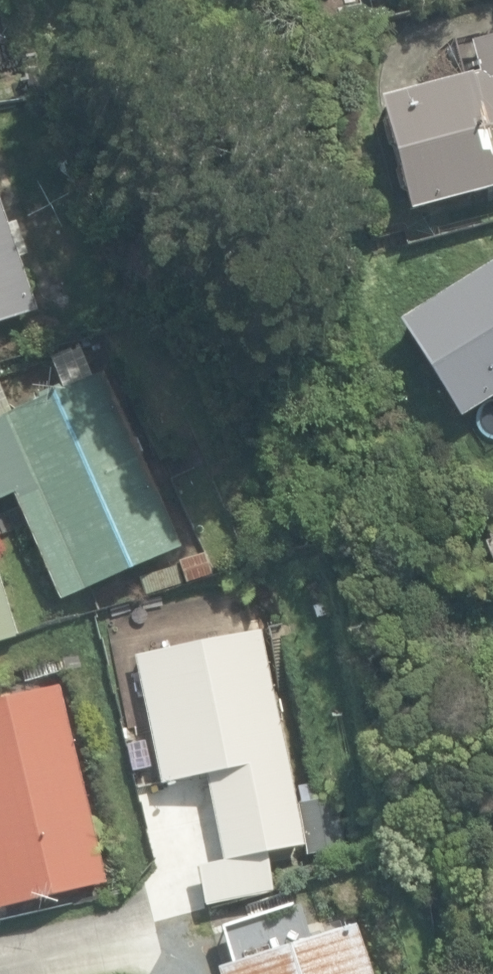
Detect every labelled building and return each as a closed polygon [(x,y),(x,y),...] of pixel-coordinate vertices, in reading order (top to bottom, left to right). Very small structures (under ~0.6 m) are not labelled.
[(406,211),(492,187),(492,39),(471,45),(479,73),(376,101),(406,211)] [(35,313),(0,208),(0,325),(35,313)] [(398,321),(457,416),(492,394),(492,262),(398,321)] [(58,601),(181,546),(101,370),(0,416),(0,500),(10,495),(58,601)] [(139,577),(145,594),(211,574),(204,553),(177,561),(178,565),(139,577)] [(11,636),(0,599),(0,639),(11,636)] [(203,775),(220,861),(302,845),(258,631),(133,656),(142,698),(132,700),(138,731),(148,729),(159,784),(203,775)] [(105,881),(57,686),(0,700),(0,907),(105,881)] [(307,858),(348,849),(338,798),(297,806),(307,858)] [(192,870),(201,908),(274,892),(265,854),(192,870)] [(215,973),(372,973),(356,924),(214,969),(215,973)]
